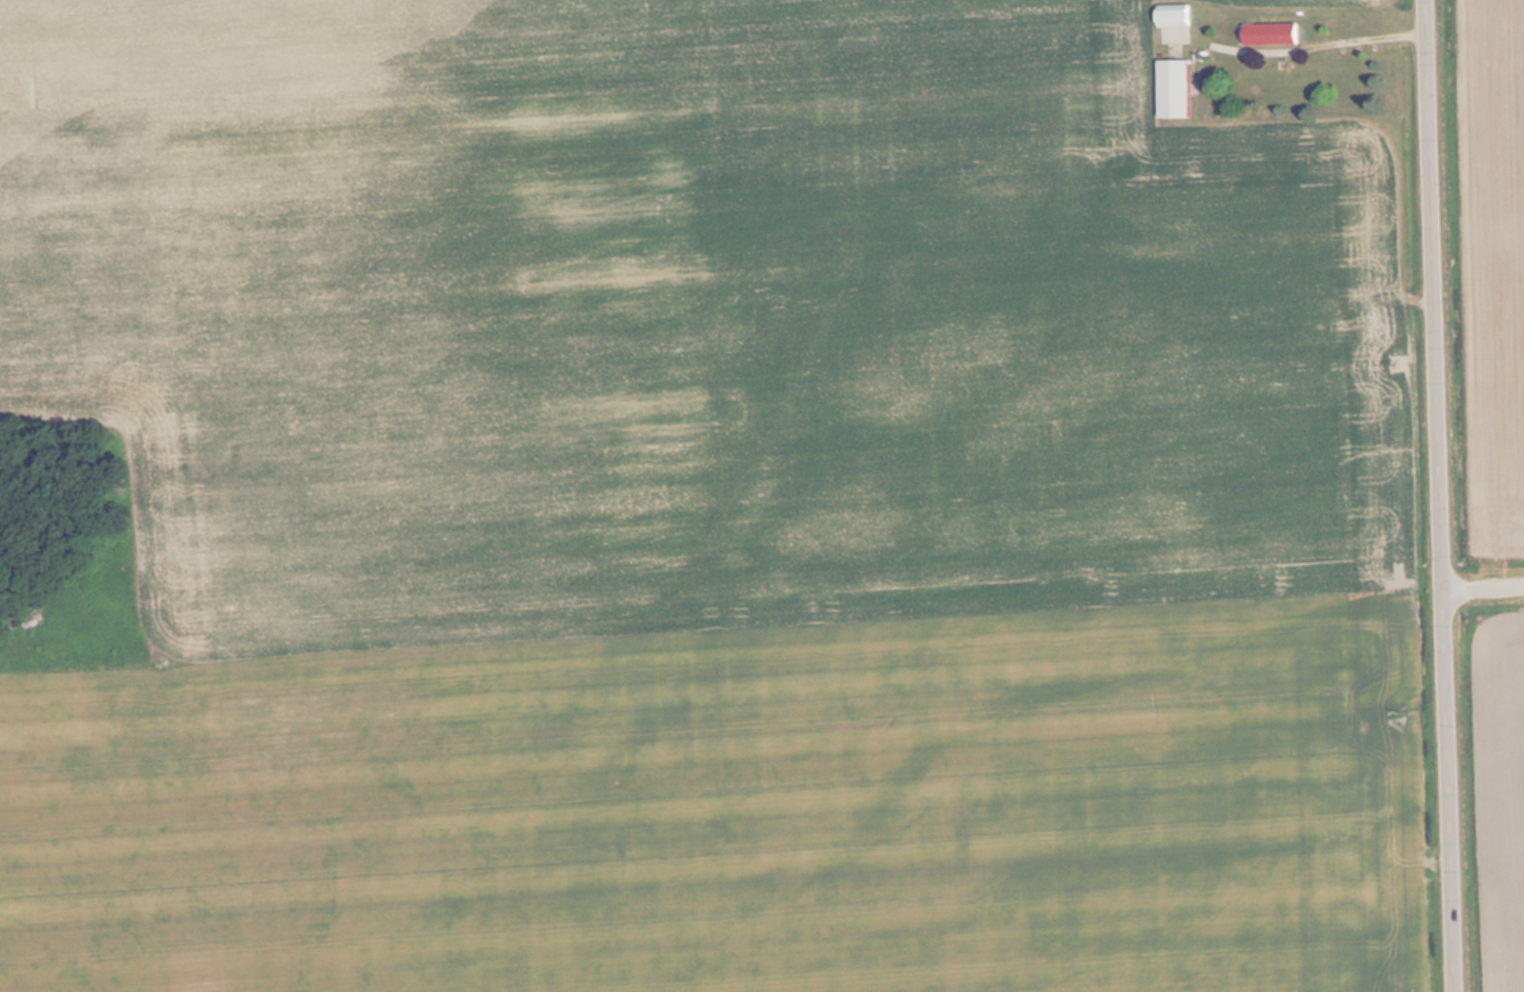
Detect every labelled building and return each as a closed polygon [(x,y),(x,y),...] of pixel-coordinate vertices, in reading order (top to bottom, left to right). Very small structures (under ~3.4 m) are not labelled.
[(1160,27),(1197,27),(1197,6),(1160,6),(1160,27)] [(1304,24),(1237,24),(1237,46),(1304,46),(1304,24)] [(1164,119),(1195,119),(1195,61),(1164,61),(1164,119)]
